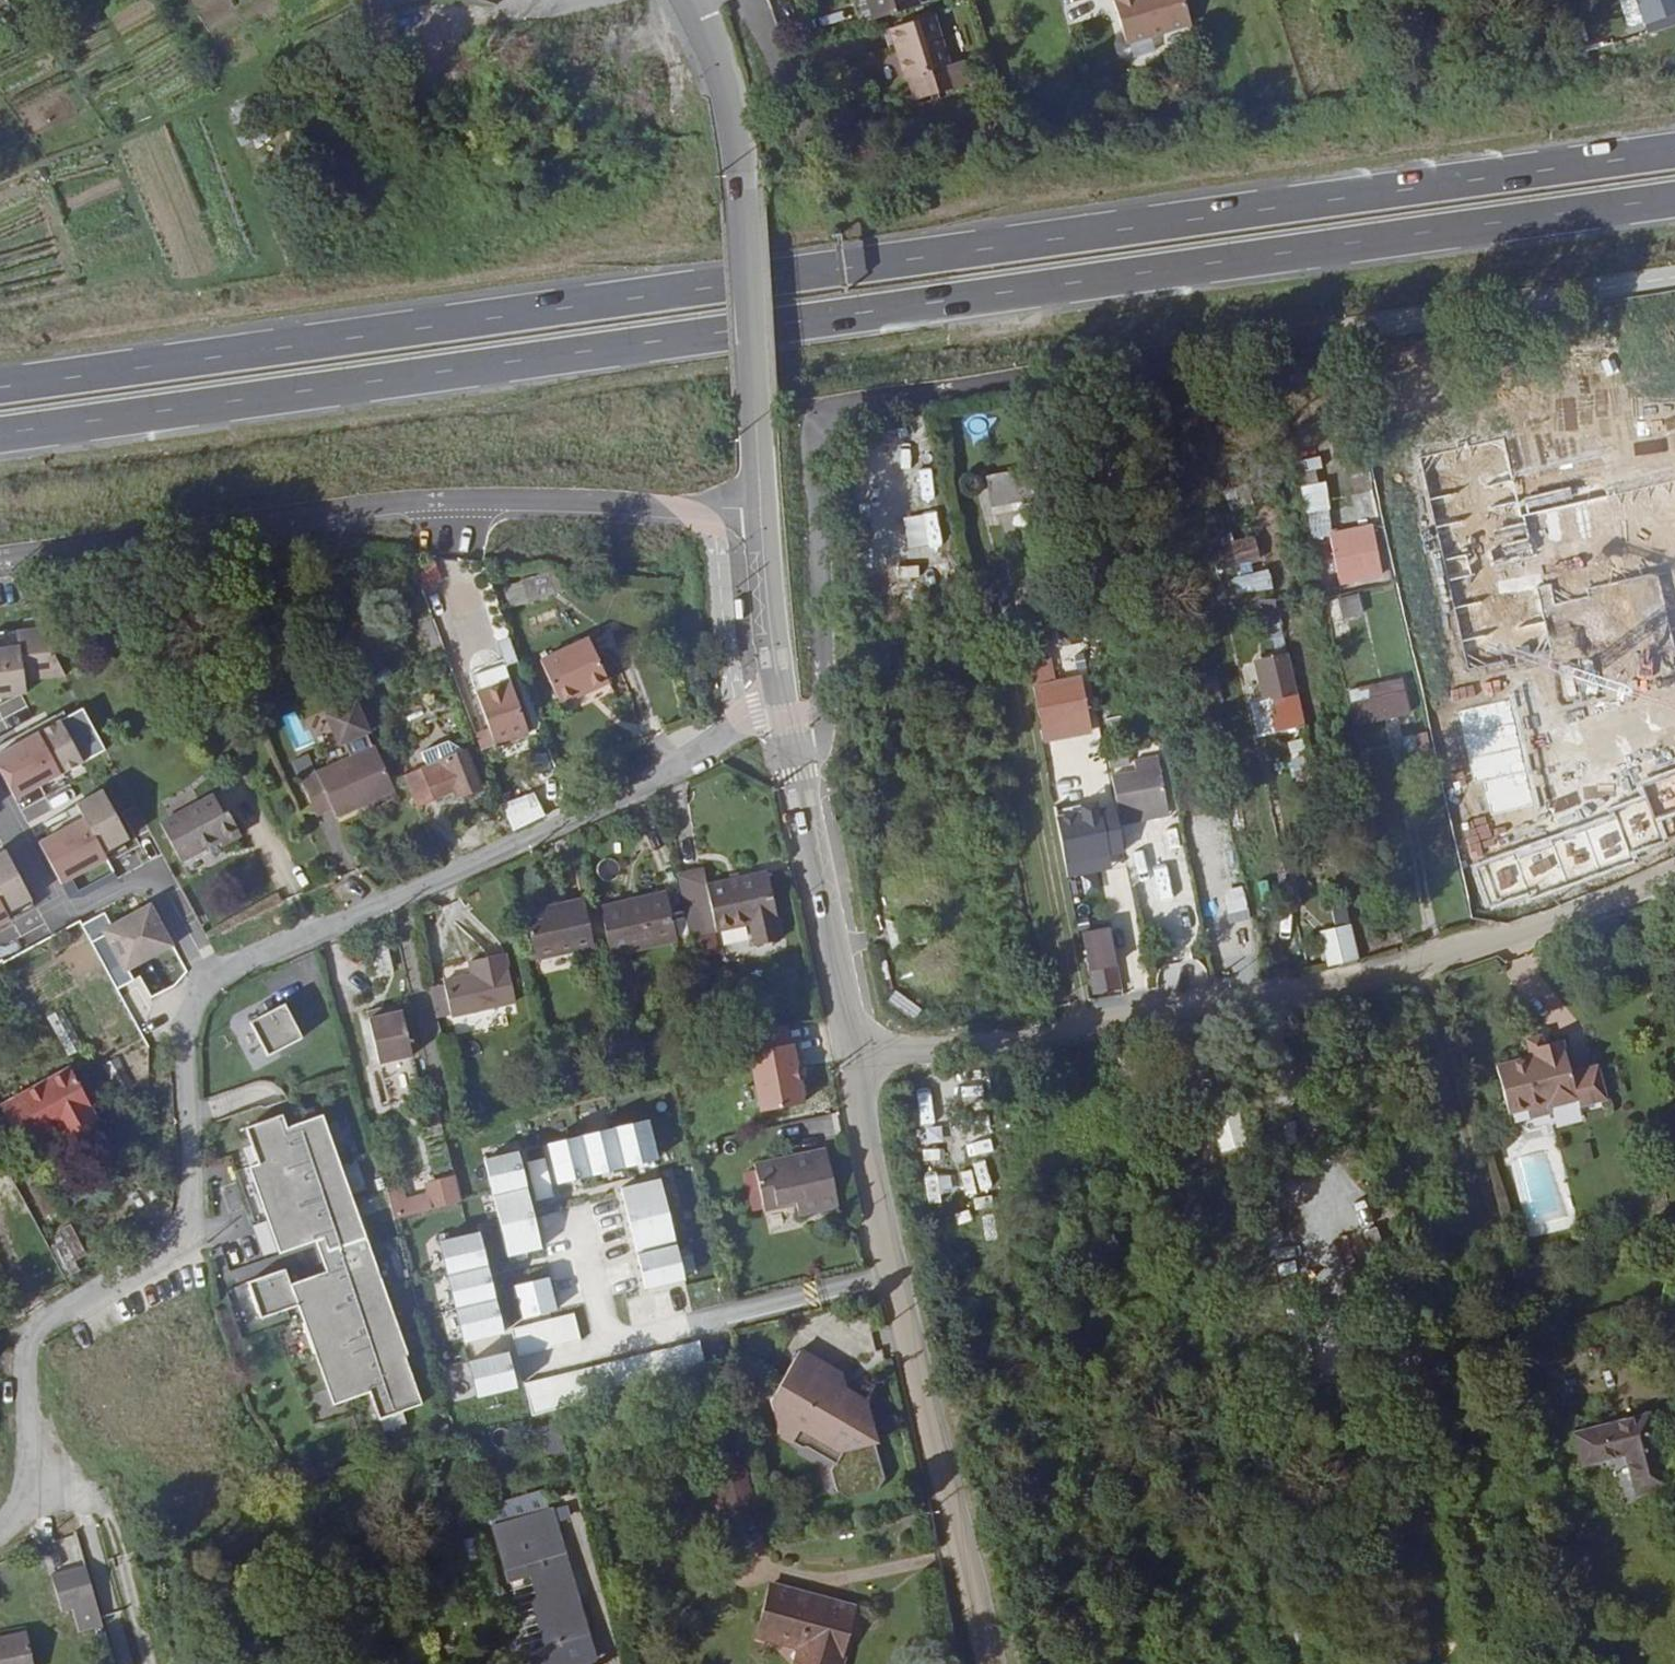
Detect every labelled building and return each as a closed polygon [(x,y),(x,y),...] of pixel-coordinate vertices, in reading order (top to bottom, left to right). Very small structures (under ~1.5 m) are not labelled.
[(916,0),(868,0),(874,19),(917,6),(916,0)] [(1189,25),(1182,0),(1111,0),(1124,44),(1189,25)] [(1638,26),(1674,14),(1674,1),(1674,0),(1629,0),(1638,26)] [(933,15),(889,29),(905,79),(907,78),(914,101),(968,85),(961,62),(948,65),(933,15)] [(1319,455),(1313,423),(1287,428),(1294,460),(1319,455)] [(1045,498),(1040,468),(986,477),(991,507),(1035,499),(1045,498)] [(1314,481),(1317,509),(1331,508),(1328,479),(1314,481)] [(993,513),(1036,506),(1035,499),(991,507),(993,513)] [(894,570),(897,526),(877,524),(874,569),(894,570)] [(1382,576),(1372,525),(1329,534),(1338,586),(1382,576)] [(1232,537),(1235,564),(1261,561),(1258,534),(1232,537)] [(898,552),(896,575),(914,577),(917,554),(898,552)] [(421,587),(442,580),(435,559),(414,566),(421,587)] [(1269,567),(1232,576),(1237,594),(1274,584),(1269,567)] [(550,595),(543,574),(522,580),(530,602),(550,595)] [(1041,588),(1040,578),(1026,580),(1027,590),(1041,588)] [(1361,614),(1357,595),(1328,602),(1333,621),(1361,614)] [(1275,610),(1274,599),(1259,600),(1259,610),(1275,610)] [(440,647),(431,620),(419,625),(429,652),(440,647)] [(0,646),(0,698),(27,695),(25,683),(69,677),(41,625),(14,629),(16,643),(0,646)] [(1055,662),(1071,663),(1072,629),(1056,629),(1055,662)] [(609,683),(588,637),(540,659),(560,704),(588,691),(589,693),(609,683)] [(1089,722),(1081,679),(1054,684),(1051,669),(1046,670),(1043,653),(1027,656),(1041,731),(1089,722)] [(1305,726),(1288,655),(1259,662),(1267,700),(1250,703),(1257,736),(1305,726)] [(517,701),(503,659),(468,671),(494,746),(529,734),(518,703),(517,701)] [(1409,714),(1401,680),(1349,692),(1356,725),(1409,714)] [(352,758),(373,749),(367,733),(369,733),(356,702),(326,716),(339,745),(345,743),(352,758)] [(0,751),(0,767),(17,800),(109,753),(85,707),(0,751)] [(282,717),(294,744),(306,739),(294,712),(282,717)] [(1091,733),(1089,722),(1041,731),(1043,742),(1091,733)] [(1430,750),(1426,733),(1405,737),(1409,755),(1430,750)] [(480,788),(465,751),(448,741),(421,752),(427,766),(403,777),(415,804),(433,797),(433,799),(452,792),(455,799),(480,788)] [(394,789),(376,747),(373,749),(352,758),(300,781),(316,817),(332,809),(335,815),(394,789)] [(1167,805),(1158,757),(1133,761),(1135,770),(1111,775),(1118,815),(1167,805)] [(861,795),(859,778),(847,780),(849,796),(861,795)] [(401,805),(394,789),(363,803),(370,819),(401,805)] [(513,830),(546,816),(535,789),(502,803),(513,830)] [(84,821),(40,845),(61,883),(107,858),(104,852),(128,839),(103,791),(76,805),(84,821)] [(240,834),(227,810),(221,813),(213,796),(160,824),(180,861),(219,840),(221,845),(240,834)] [(1169,816),(1167,805),(1118,815),(1120,825),(1169,816)] [(1097,811),(1057,819),(1058,826),(1098,819),(1097,811)] [(1116,816),(1102,818),(1111,864),(1125,861),(1116,816)] [(1098,819),(1058,826),(1066,872),(1111,864),(1102,818),(1098,819)] [(11,921),(8,916),(35,901),(7,847),(0,851),(0,927),(11,921)] [(1113,877),(1111,864),(1066,872),(1069,885),(1113,877)] [(778,919),(767,872),(705,885),(702,870),(677,876),(689,937),(749,925),(754,946),(767,943),(779,940),(774,919),(778,919)] [(625,909),(667,899),(666,893),(624,902),(625,909)] [(677,941),(667,899),(625,909),(624,902),(600,907),(610,956),(677,941)] [(587,915),(583,900),(524,913),(534,960),(594,946),(594,945),(587,915)] [(150,903),(100,930),(124,973),(174,946),(150,903)] [(1219,905),(1207,906),(1209,934),(1221,933),(1219,905)] [(605,942),(599,912),(587,915),(594,945),(605,942)] [(1359,959),(1353,924),(1321,928),(1326,964),(1359,959)] [(1108,932),(1082,937),(1092,994),(1119,990),(1108,932)] [(392,969),(386,941),(370,945),(376,974),(392,969)] [(515,1003),(504,954),(470,961),(469,961),(472,975),(443,981),(450,1016),(515,1003)] [(922,1010),(896,990),(887,1002),(913,1021),(922,1010)] [(258,1015),(275,1049),(310,1032),(293,997),(258,1015)] [(72,1032),(57,1008),(45,1015),(60,1040),(72,1032)] [(410,1058),(400,1012),(369,1019),(379,1065),(410,1058)] [(795,1057),(790,1030),(754,1036),(759,1064),(795,1057)] [(1524,1038),(1527,1049),(1544,1044),(1541,1034),(1524,1038)] [(1496,1064),(1509,1115),(1577,1099),(1579,1107),(1606,1099),(1597,1065),(1569,1072),(1562,1040),(1544,1044),(1527,1049),(1529,1056),(1496,1064)] [(419,1098),(410,1058),(379,1065),(388,1105),(419,1098)] [(69,1068),(0,1105),(0,1107),(21,1147),(59,1126),(67,1121),(74,1134),(99,1121),(69,1068)] [(1233,1091),(1192,1102),(1209,1161),(1250,1149),(1233,1091)] [(370,1397),(379,1426),(423,1411),(408,1364),(410,1363),(328,1112),(292,1124),(288,1111),(251,1123),(263,1160),(253,1163),(281,1250),(282,1253),(318,1242),(328,1273),(292,1284),(287,1269),(249,1281),(261,1319),(299,1307),(333,1410),(370,1397)] [(650,1118),(544,1142),(554,1184),(660,1160),(650,1118)] [(74,1134),(67,1121),(59,1126),(66,1139),(74,1134)] [(524,1147),(483,1158),(508,1259),(549,1248),(524,1147)] [(838,1208),(826,1149),(754,1165),(764,1212),(796,1204),(798,1216),(838,1208)] [(952,1173),(926,1174),(927,1202),(953,1201),(952,1173)] [(456,1176),(405,1191),(403,1184),(387,1188),(395,1218),(462,1199),(456,1176)] [(659,1178),(618,1188),(643,1289),(684,1279),(659,1178)] [(268,1215),(254,1220),(262,1241),(275,1237),(268,1215)] [(479,1231),(437,1242),(462,1343),(504,1332),(479,1231)] [(53,1247),(64,1264),(85,1250),(74,1233),(53,1247)] [(522,1318),(559,1309),(551,1274),(514,1283),(522,1318)] [(796,1348),(769,1396),(777,1427),(791,1435),(799,1423),(839,1445),(832,1456),(829,1462),(837,1493),(882,1481),(870,1438),(873,1437),(863,1400),(842,1387),(839,1374),(796,1348)] [(1649,1414),(1574,1434),(1576,1439),(1650,1422),(1649,1414)] [(1582,1465),(1625,1453),(1636,1494),(1667,1486),(1650,1422),(1576,1439),(1582,1465)] [(799,1423),(791,1435),(800,1441),(804,1440),(832,1456),(839,1445),(799,1423)] [(744,1469),(740,1450),(730,1452),(735,1472),(744,1469)] [(550,1512),(495,1527),(510,1583),(529,1577),(535,1598),(529,1600),(542,1647),(529,1651),(533,1663),(587,1663),(580,1637),(575,1638),(568,1612),(569,1612),(569,1611),(570,1611),(570,1610),(571,1610),(571,1609),(572,1609),(572,1608),(573,1608),(573,1607),(573,1606),(574,1606),(574,1605),(575,1605),(575,1604),(575,1603),(576,1603),(576,1602),(576,1601),(576,1600),(576,1599),(576,1598),(575,1598),(575,1597),(575,1596),(574,1596),(574,1595),(574,1594),(573,1594),(573,1593),(572,1593),(572,1592),(571,1592),(571,1591),(570,1591),(569,1591),(569,1590),(568,1590),(567,1589),(566,1589),(565,1589),(564,1589),(558,1568),(564,1566),(550,1512)] [(104,1624),(87,1563),(53,1572),(63,1609),(73,1606),(80,1630),(104,1624)] [(855,1608),(769,1585),(756,1635),(814,1651),(810,1663),(840,1663),(855,1608)] [(0,1638),(0,1663),(33,1663),(27,1633),(0,1638)] [(814,1651),(802,1648),(797,1663),(810,1663),(814,1651)]
